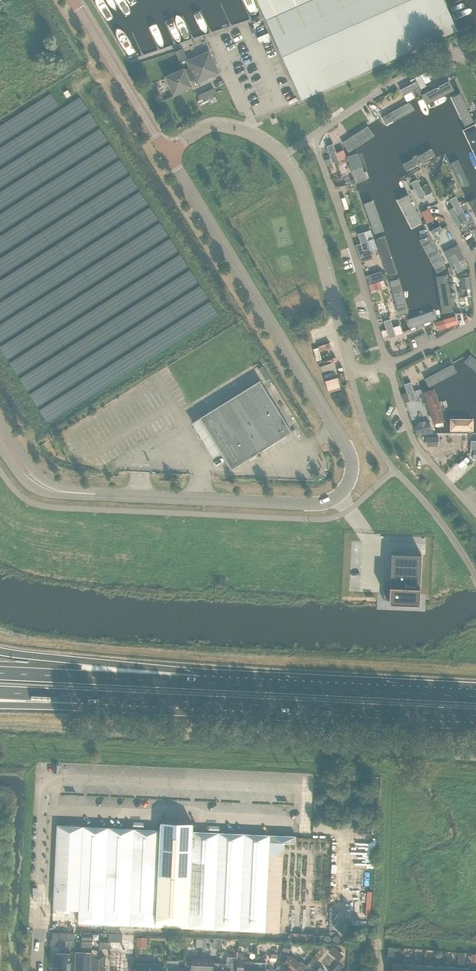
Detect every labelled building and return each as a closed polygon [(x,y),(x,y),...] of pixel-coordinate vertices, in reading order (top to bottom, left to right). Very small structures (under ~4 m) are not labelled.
[(444,35),(428,0),(242,0),(288,104),(444,35)] [(181,61),(187,60),(185,47),(178,49),(181,61)] [(218,73),(209,52),(188,62),(191,67),(183,70),(167,77),(174,94),(190,86),(188,82),(196,78),(197,82),(218,73)] [(408,85),(411,91),(419,87),(416,81),(408,85)] [(448,82),(423,94),(426,101),(452,89),(448,82)] [(404,95),(411,91),(408,85),(401,90),(404,95)] [(473,123),(460,94),(451,98),(464,127),(473,123)] [(410,103),(381,117),(385,125),(414,111),(410,103)] [(360,124),(369,118),(364,111),(355,117),(360,124)] [(348,152),(376,135),(370,125),(343,143),(348,152)] [(332,162),(338,160),(333,144),(326,146),(332,162)] [(356,183),(367,179),(358,153),(347,157),(356,183)] [(402,180),(431,164),(426,158),(396,174),(402,180)] [(462,187),(470,183),(458,159),(450,163),(462,187)] [(415,190),(421,187),(417,179),(411,182),(415,190)] [(349,194),(356,192),(351,180),(345,182),(349,194)] [(451,190),(456,187),(453,181),(448,183),(451,190)] [(425,192),(431,189),(428,183),(422,186),(425,192)] [(421,187),(415,190),(419,198),(425,195),(421,187)] [(400,193),(400,195),(415,227),(418,227),(421,226),(421,224),(406,192),(404,191),(401,191),(400,193)] [(454,207),(459,204),(455,196),(450,199),(454,207)] [(383,231),(373,200),(363,203),(374,234),(383,231)] [(474,203),(465,207),(475,228),(475,205),(474,203)] [(459,204),(454,207),(458,215),(463,212),(459,204)] [(432,232),(441,228),(438,222),(436,223),(429,226),(432,232)] [(361,243),(374,239),(371,230),(358,234),(361,243)] [(420,240),(436,273),(444,269),(428,236),(420,240)] [(388,274),(396,272),(385,238),(377,241),(388,274)] [(374,239),(361,243),(363,251),(369,249),(370,251),(377,249),(374,239)] [(454,264),(459,261),(455,254),(449,257),(454,264)] [(459,261),(454,264),(458,272),(463,269),(459,261)] [(438,276),(442,306),(452,305),(448,275),(438,276)] [(462,277),(463,288),(471,288),(470,277),(462,277)] [(409,314),(399,279),(389,281),(399,316),(409,314)] [(438,320),(435,311),(408,319),(411,328),(438,320)] [(446,328),(458,324),(455,316),(443,319),(446,328)] [(390,330),(400,327),(399,325),(393,328),(390,319),(384,321),(387,330),(390,330)] [(390,330),(387,330),(389,338),(395,336),(402,334),(400,327),(390,330)] [(463,365),(475,376),(475,363),(469,357),(463,365)] [(427,390),(456,375),(448,363),(420,377),(427,390)] [(330,392),(342,389),(338,377),(326,380),(330,392)] [(231,469),(291,432),(260,381),(199,418),(231,469)] [(402,394),(413,390),(410,382),(404,384),(407,392),(402,393),(402,394)] [(413,390),(402,394),(405,403),(416,399),(413,390)] [(433,393),(421,394),(421,395),(433,427),(444,424),(433,393)] [(473,435),(474,422),(449,422),(448,435),(473,435)] [(426,445),(437,445),(436,436),(426,436),(426,445)] [(420,588),(421,555),(391,553),(390,583),(384,583),(383,600),(389,600),(389,603),(419,604),(420,588)] [(160,830),(57,825),(54,884),(53,909),(79,910),(78,923),(266,932),(269,855),(295,856),(296,836),(193,831),(193,825),(160,823),(160,830)] [(365,913),(371,913),(372,887),(360,887),(359,899),(366,899),(365,913)] [(65,940),(65,946),(74,947),(75,932),(58,932),(58,940),(52,940),(52,946),(62,946),(63,940),(65,940)] [(82,932),(81,940),(92,941),(92,933),(82,932)] [(113,941),(113,942),(120,943),(122,943),(122,941),(122,939),(122,934),(113,934),(113,941)] [(120,943),(119,949),(128,949),(128,943),(136,943),(136,937),(136,935),(122,934),(122,939),(122,941),(122,943),(120,943)] [(136,943),(136,947),(147,948),(147,938),(136,937),(136,943)] [(289,952),(291,945),(284,943),(283,950),(289,952)] [(76,951),(75,970),(90,970),(90,951),(76,951)] [(91,951),(91,970),(104,970),(105,952),(91,951)] [(111,952),(110,970),(124,970),(125,953),(111,952)] [(254,968),(255,962),(244,961),(243,961),(243,958),(244,958),(244,952),(238,952),(238,957),(237,961),(237,970),(254,970),(254,968)] [(55,953),(54,970),(72,970),(73,953),(55,953)] [(287,970),(302,970),(303,970),(307,965),(302,961),(300,964),(290,955),(283,964),(289,970),(287,970)] [(237,961),(238,957),(226,956),(226,963),(220,963),(219,969),(219,970),(237,970),(237,961)] [(202,958),(191,957),(191,961),(185,961),(184,968),(184,970),(202,970),(202,958)] [(220,963),(214,962),(214,959),(202,958),(202,970),(219,970),(219,969),(220,963)] [(404,959),(403,959),(403,964),(392,963),(392,970),(403,970),(404,959)] [(414,965),(414,959),(404,959),(403,970),(414,970),(414,965)] [(184,968),(178,967),(179,961),(167,960),(167,970),(184,970),(184,968)] [(266,969),(266,962),(261,962),(255,962),(254,968),(254,970),(266,970),(266,969)]
